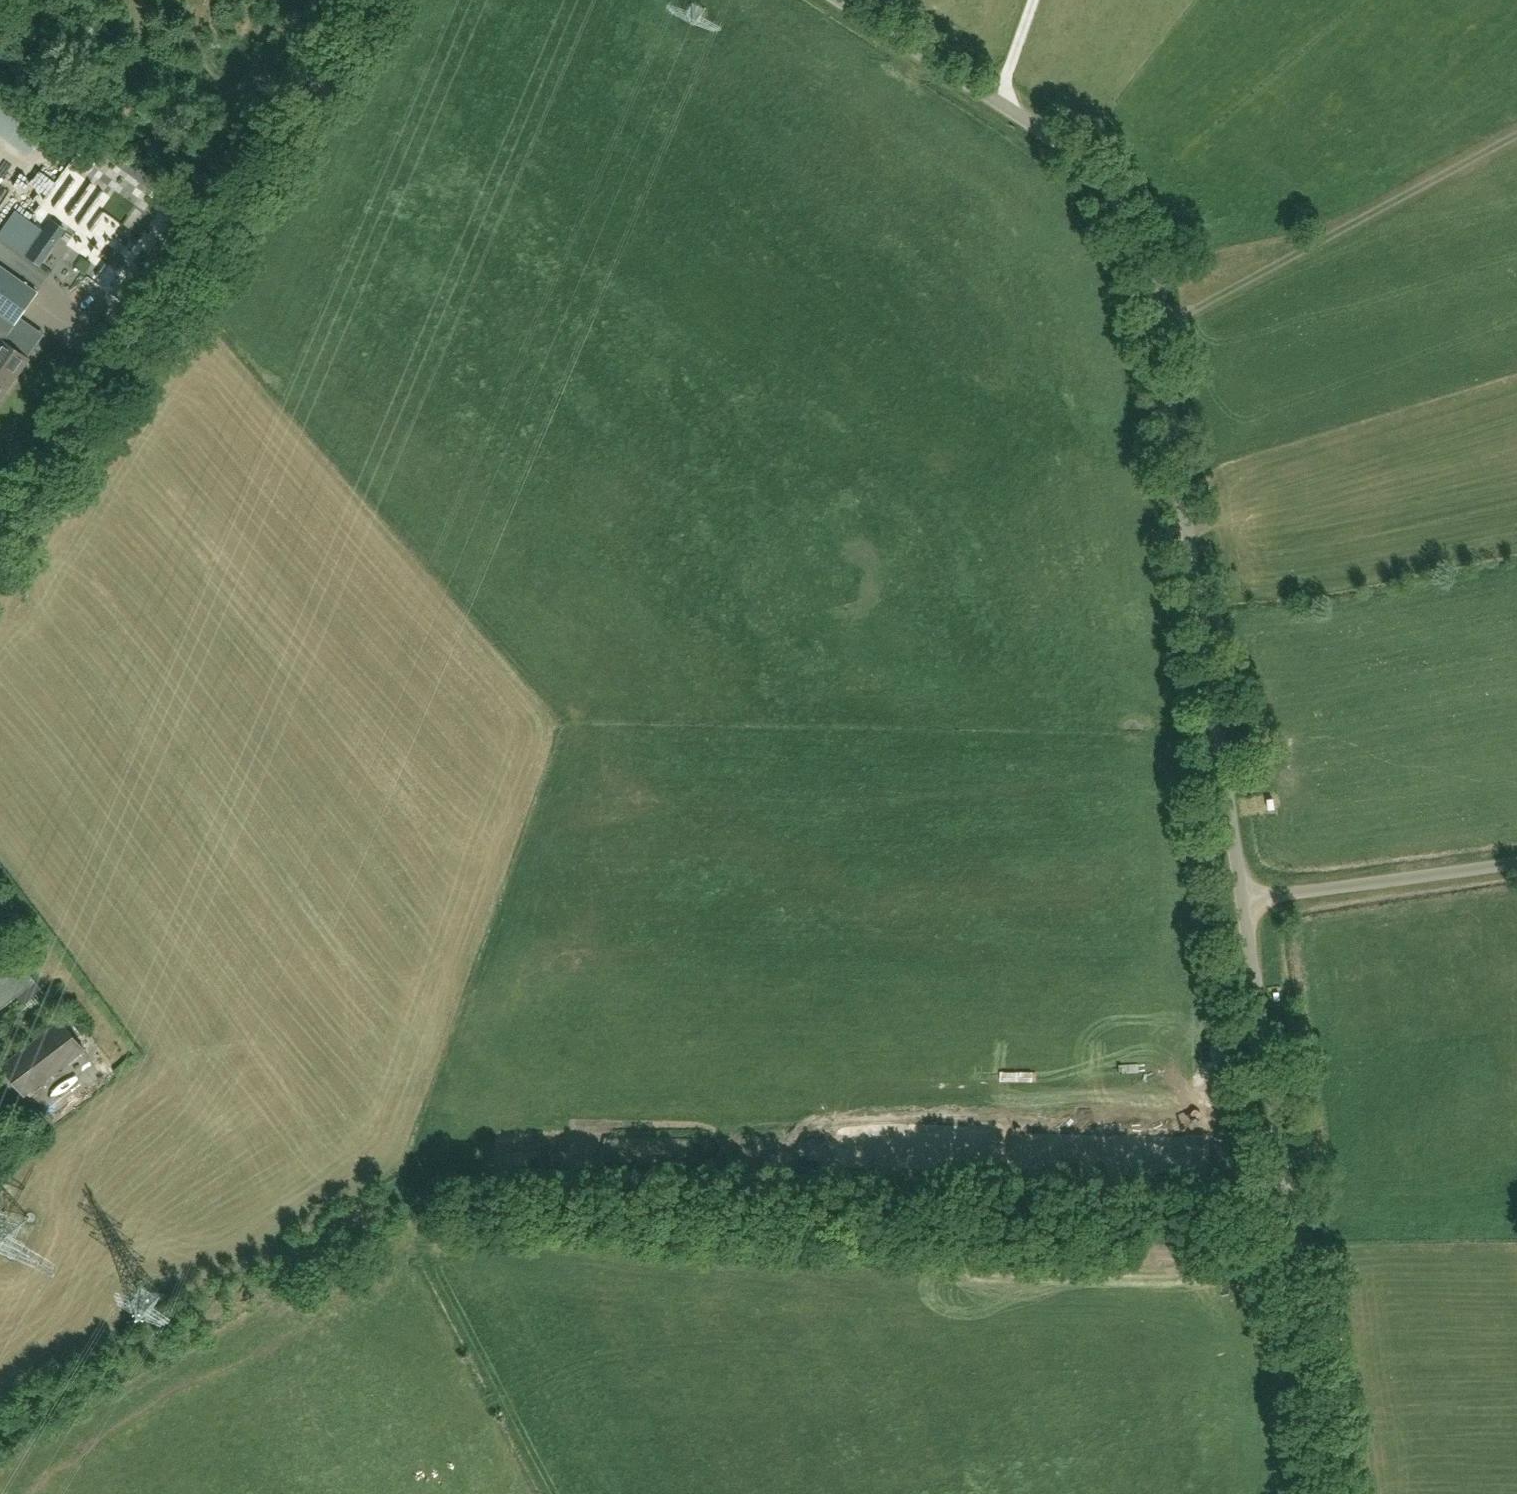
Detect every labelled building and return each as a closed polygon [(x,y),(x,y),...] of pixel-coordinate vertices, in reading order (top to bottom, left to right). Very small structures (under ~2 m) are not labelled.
[(12,152),(0,142),(0,167),(12,152)] [(50,159),(25,202),(57,221),(52,229),(122,270),(140,239),(117,226),(120,221),(129,226),(139,208),(131,203),(141,185),(103,163),(92,183),(50,159)] [(0,233),(0,237),(24,255),(43,231),(17,211),(0,233)] [(0,263),(0,311),(15,321),(37,290),(0,263)] [(112,281),(109,294),(121,297),(124,283),(112,281)] [(28,358),(25,356),(39,337),(28,329),(14,348),(3,339),(0,343),(0,396),(28,358)] [(34,979),(11,949),(0,958),(0,1005),(34,979)] [(25,1097),(86,1050),(62,1018),(1,1065),(25,1097)]
